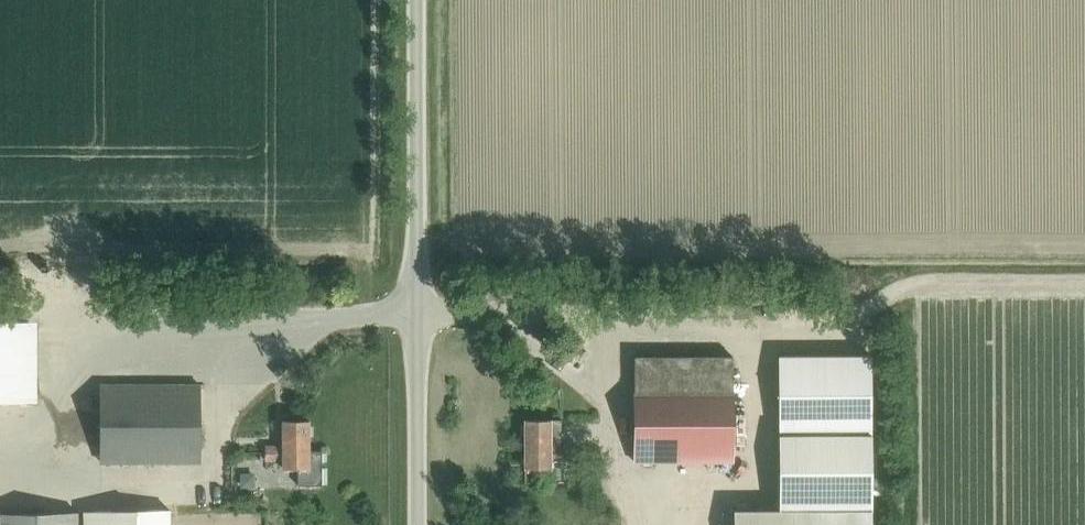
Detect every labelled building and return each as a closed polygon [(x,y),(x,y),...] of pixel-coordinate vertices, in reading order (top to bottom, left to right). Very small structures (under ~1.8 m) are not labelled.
[(36,402),(36,321),(0,321),(0,403),(36,402)] [(733,351),(634,351),(634,464),(733,464),(733,351)] [(778,351),(778,427),(871,427),(871,351),(778,351)] [(198,463),(198,385),(101,385),(101,463),(198,463)] [(282,446),(264,446),(264,461),(282,461),(282,469),(297,469),(297,486),(321,486),(321,452),(308,452),(308,421),(282,421),(282,446)] [(569,461),(569,446),(551,446),(551,421),(525,421),(525,469),(551,469),(551,461),(569,461)] [(871,427),(778,427),(778,512),(871,511),(871,427)] [(86,524),(170,524),(169,511),(86,512),(86,524)] [(733,524),(871,524),(871,511),(778,512),(733,512),(733,524)] [(78,512),(0,514),(0,524),(78,524),(78,512)]
